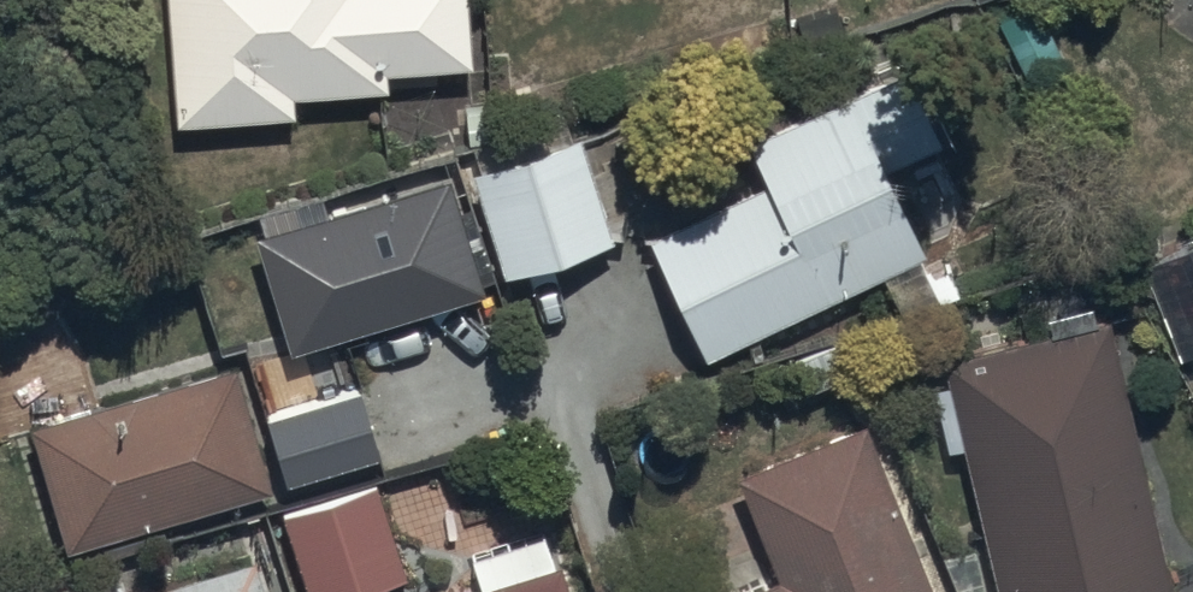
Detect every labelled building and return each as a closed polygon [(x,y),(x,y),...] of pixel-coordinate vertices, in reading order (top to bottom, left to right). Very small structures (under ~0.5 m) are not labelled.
[(175,110),(296,104),(295,79),(390,74),(389,51),(473,46),(471,0),(169,0),(175,110)] [(774,170),(654,222),(701,336),(932,236),(894,149),(943,127),(910,51),(752,120),(774,170)] [(582,118),(474,147),(502,257),(612,227),(582,118)] [(258,243),(293,358),(487,299),(451,184),(258,243)] [(1147,249),(1182,345),(1192,341),(1192,233),(1147,249)] [(940,344),(1001,591),(1142,591),(1139,582),(1170,575),(1110,306),(940,344)] [(235,351),(34,408),(69,531),(270,474),(235,351)] [(267,420),(289,491),(383,463),(362,391),(267,420)] [(780,563),(713,591),(944,591),(868,409),(738,462),(780,563)] [(376,471),(282,501),(312,591),(405,563),(376,471)] [(168,591),(270,591),(253,540),(161,572),(168,591)] [(440,588),(441,591),(576,591),(563,550),(440,588)] [(55,589),(56,591),(133,591),(126,569),(55,589)]
